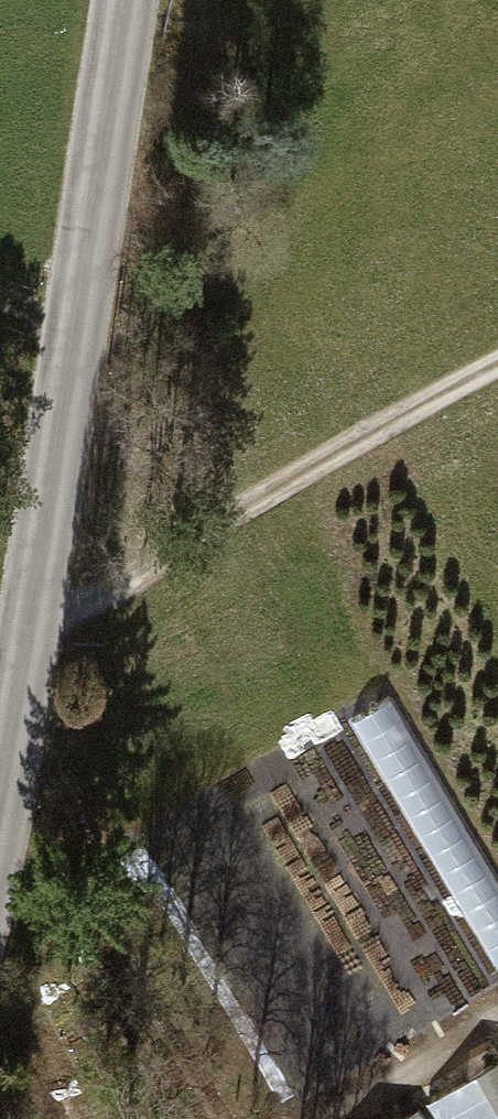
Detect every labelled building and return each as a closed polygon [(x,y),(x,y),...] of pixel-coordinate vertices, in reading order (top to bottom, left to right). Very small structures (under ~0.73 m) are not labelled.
[(439,1118),(497,1118),(497,1062),(429,1102),(439,1118)] [(419,1108),(401,1118),(426,1118),(419,1108)]
